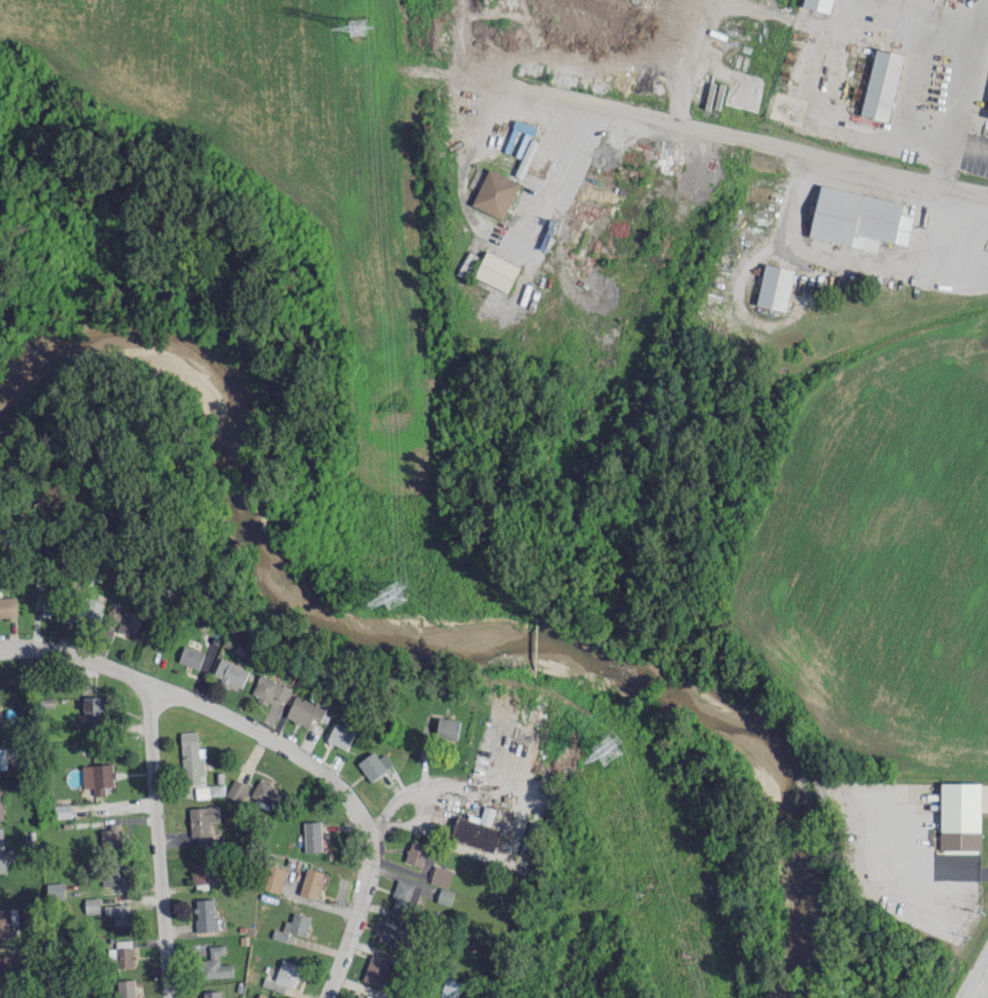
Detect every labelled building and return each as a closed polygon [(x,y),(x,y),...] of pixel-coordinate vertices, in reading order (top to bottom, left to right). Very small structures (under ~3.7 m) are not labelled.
[(803,7),(831,12),(833,0),(805,0),(803,7)] [(903,54),(875,48),(860,114),(888,121),(903,54)] [(472,204),(503,219),(520,182),(488,167),(472,204)] [(903,202),(820,185),(809,236),(850,245),(853,233),(907,244),(912,216),(900,213),(903,202)] [(507,291),(519,266),(486,250),(474,276),(507,291)] [(785,311),(794,269),(765,263),(756,304),(785,311)] [(41,611),(58,616),(63,600),(46,595),(41,611)] [(17,616),(17,596),(0,597),(0,616),(17,616)] [(106,604),(86,596),(79,615),(98,623),(106,604)] [(117,609),(113,619),(121,621),(118,629),(136,635),(142,618),(117,609)] [(179,662),(200,669),(205,652),(184,645),(179,662)] [(250,668),(220,659),(214,678),(244,687),(250,668)] [(292,688),(261,673),(252,695),(269,703),(273,695),(286,702),(292,688)] [(321,721),(327,708),(297,694),(286,717),(310,727),(314,718),(321,721)] [(84,714),(106,714),(105,695),(84,696),(84,714)] [(460,720),(439,717),(436,736),(456,740),(460,720)] [(355,732),(335,724),(327,741),(347,749),(355,732)] [(181,731),(183,784),(205,783),(204,747),(198,747),(198,731),(181,731)] [(379,757),(374,751),(357,763),(370,781),(393,765),(385,753),(379,757)] [(83,764),(83,787),(94,787),(94,794),(114,793),(113,763),(83,764)] [(249,785),(234,778),(226,794),(242,801),(249,785)] [(285,791),(260,778),(251,796),(277,808),(285,791)] [(940,850),(981,849),(980,782),(940,782),(940,850)] [(196,797),(225,795),(225,784),(195,785),(196,797)] [(55,804),(55,818),(72,817),(71,803),(55,804)] [(495,808),(484,805),(481,817),(469,814),(468,817),(457,814),(451,838),(494,850),(500,829),(490,826),(495,808)] [(190,807),(191,836),(198,836),(198,844),(212,843),(212,821),(219,820),(219,806),(190,807)] [(321,821),(304,821),(305,851),(322,850),(321,821)] [(120,823),(110,823),(110,829),(101,829),(102,848),(121,847),(120,823)] [(421,866),(428,846),(412,840),(404,860),(421,866)] [(193,883),(218,883),(217,862),(192,862),(193,883)] [(429,881),(447,887),(453,870),(435,864),(429,881)] [(126,865),(101,866),(102,886),(127,885),(126,865)] [(284,867),(266,865),(263,889),(282,891),(284,867)] [(299,893),(316,898),(324,872),(307,867),(299,893)] [(390,908),(413,913),(419,884),(397,879),(390,908)] [(47,899),(65,899),(64,882),(47,882),(47,899)] [(449,905),(453,891),(440,887),(436,901),(449,905)] [(99,913),(99,897),(85,897),(85,913),(99,913)] [(216,930),(214,898),(195,899),(196,931),(216,930)] [(113,914),(113,925),(130,924),(129,903),(105,904),(105,914),(113,914)] [(0,908),(0,938),(12,937),(11,924),(18,924),(17,907),(0,908)] [(288,932),(306,935),(310,915),(293,912),(291,921),(284,919),(282,930),(273,928),(272,937),(287,941),(288,932)] [(394,944),(401,925),(385,919),(382,927),(377,925),(373,936),(394,944)] [(117,967),(133,966),(132,939),(116,940),(117,967)] [(209,945),(210,958),(202,959),(203,978),(234,975),(233,963),(220,964),(219,954),(225,954),(225,944),(209,945)] [(380,986),(390,960),(371,953),(362,979),(380,986)] [(0,955),(0,971),(12,971),(12,955),(0,955)] [(275,980),(264,977),(262,985),(283,992),(285,985),(293,987),(301,965),(281,959),(275,980)] [(463,983),(446,977),(439,995),(447,997),(458,997),(463,983)] [(135,979),(118,979),(118,997),(135,997),(135,979)]
